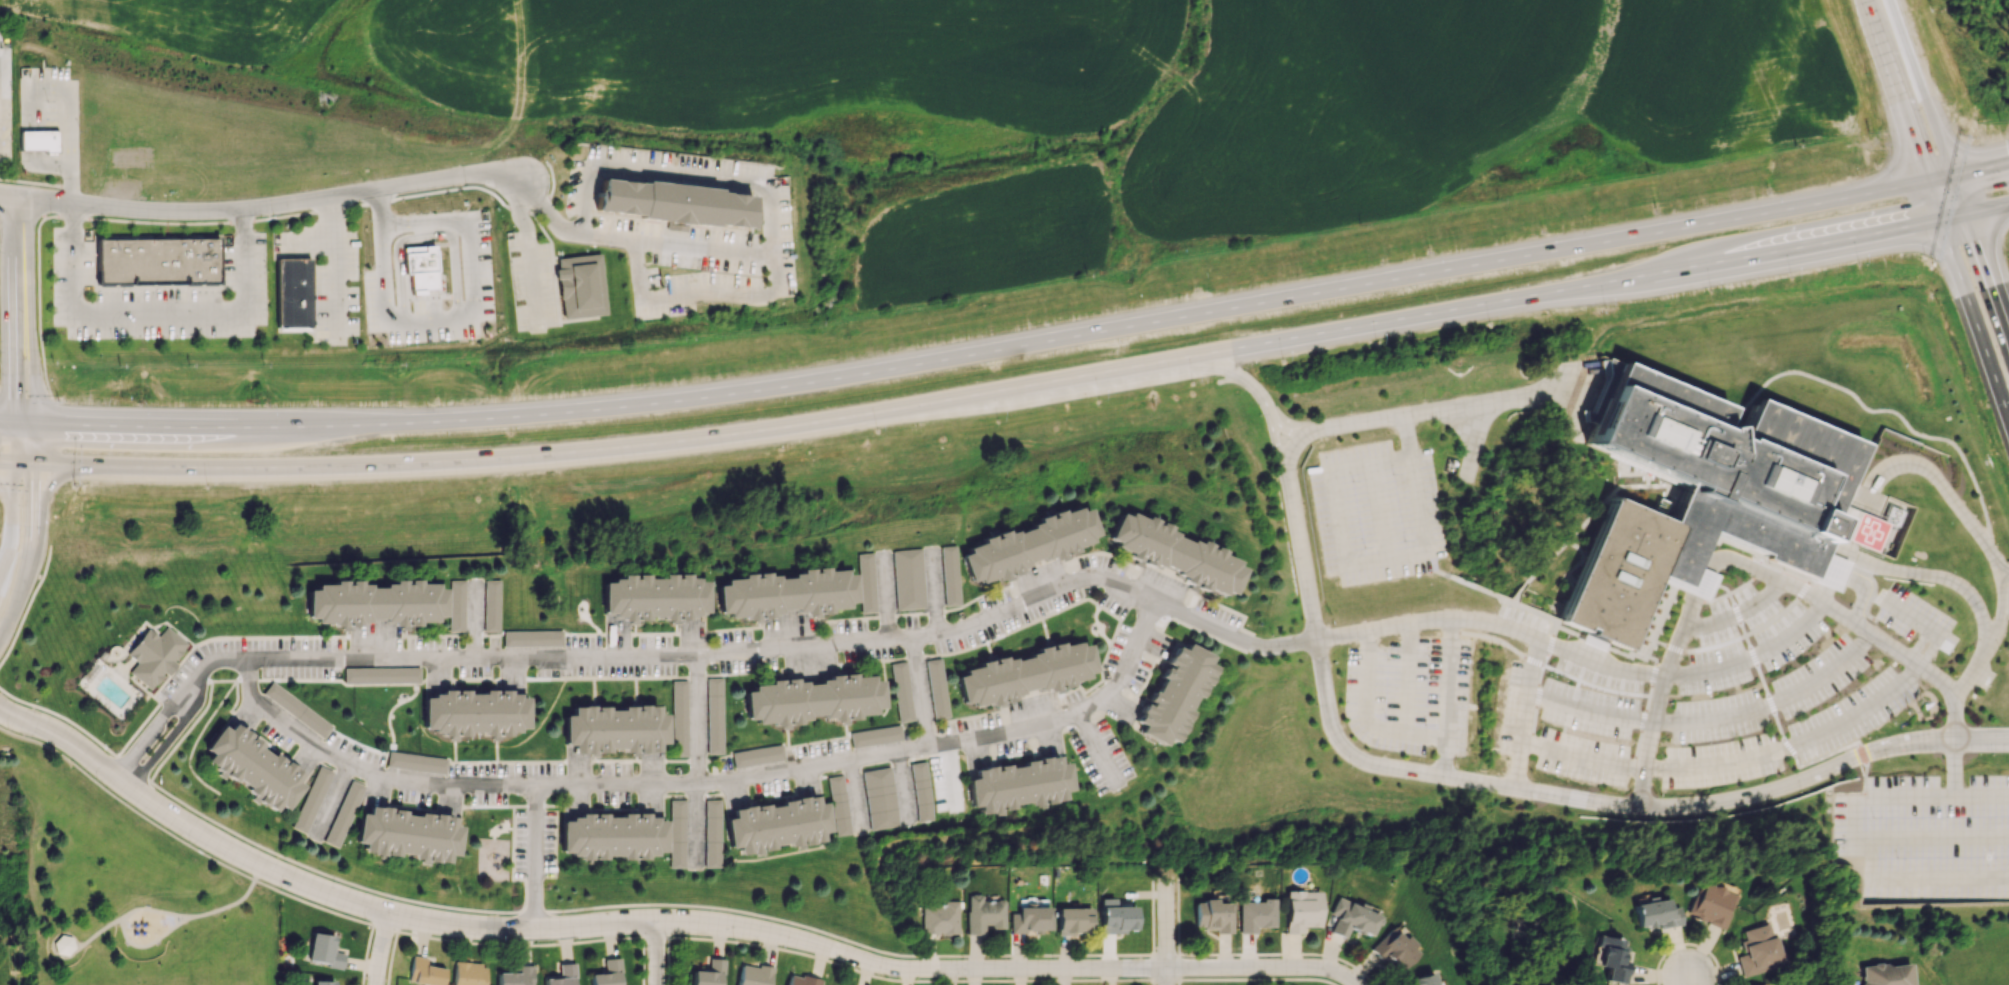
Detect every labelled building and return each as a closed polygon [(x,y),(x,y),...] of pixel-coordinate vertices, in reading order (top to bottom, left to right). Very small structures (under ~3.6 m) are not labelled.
[(20,130),(57,129),(57,148),(20,149),(20,130)] [(599,173),(595,209),(747,229),(752,193),(599,173)] [(95,240),(95,284),(215,282),(214,239),(95,240)] [(436,288),(434,246),(403,247),(404,274),(410,274),(411,294),(423,294),(423,289),(436,288)] [(560,319),(552,259),(599,253),(607,313),(560,319)] [(276,257),(311,257),(311,329),(276,329),(276,257)] [(1860,444),(1837,500),(1822,535),(1816,550),(1811,563),(1806,577),(1705,536),(1692,566),(1688,576),(1681,594),(1671,590),(1653,583),(1677,526),(1665,521),(1666,517),(1680,485),(1579,443),(1606,377),(1601,359),(1720,409),(1713,427),(1720,426),(1720,435),(1732,440),(1750,398),(1860,444)] [(1665,521),(1677,526),(1653,583),(1624,653),(1602,644),(1578,634),(1554,624),(1556,619),(1563,603),(1572,580),(1606,497),(1665,521)] [(1888,521),(1837,500),(1822,535),(1874,556),(1888,521)] [(965,581),(1005,579),(1011,588),(1011,576),(1036,560),(1042,560),(1042,559),(1068,558),(1067,554),(1092,538),(1091,509),(1079,510),(1051,511),(1051,522),(1047,516),(1044,516),(1021,531),(1006,531),(1004,528),(995,534),(995,542),(992,537),(980,537),(981,545),(975,545),(963,553),(965,581)] [(1108,539),(1114,542),(1114,548),(1120,550),(1165,568),(1195,591),(1196,590),(1210,591),(1213,592),(1232,594),(1242,569),(1226,557),(1222,556),(1222,551),(1213,547),(1208,553),(1209,544),(1205,543),(1186,541),(1181,539),(1160,523),(1158,522),(1154,529),(1154,520),(1151,518),(1141,518),(1136,516),(1117,514),(1108,539)] [(934,548),(951,547),(956,606),(940,608),(934,548)] [(1806,577),(1811,563),(1816,550),(1846,562),(1844,566),(1835,589),(1806,577)] [(888,553),(919,551),(924,613),(892,615),(888,553)] [(870,552),(876,612),(860,613),(855,553),(870,552)] [(1703,603),(1681,594),(1688,576),(1692,566),(1715,576),(1711,584),(1703,603)] [(718,614),(762,622),(762,618),(779,616),(780,611),(785,610),(805,614),(845,609),(847,603),(855,602),(852,575),(844,573),(843,569),(832,571),(818,568),(814,568),(811,572),(776,576),(759,573),(756,573),(755,576),(746,574),(741,575),(740,578),(724,580),(723,584),(715,585),(718,614)] [(705,613),(705,581),(696,581),(694,575),(675,576),(673,576),(672,574),(666,574),(653,578),(646,578),(645,575),(644,575),(631,578),(630,575),(628,575),(603,582),(602,582),(602,617),(626,617),(629,624),(643,620),(683,621),(696,617),(696,613),(705,613)] [(444,582),(462,581),(463,634),(445,634),(444,582)] [(478,581),(497,581),(498,632),(479,632),(478,581)] [(435,587),(442,587),(442,617),(435,617),(435,621),(381,622),(381,617),(368,617),(368,623),(313,623),(313,618),(305,618),(305,588),(313,588),(313,584),(368,584),(368,588),(381,588),(381,583),(435,583),(435,587)] [(123,672),(146,692),(185,646),(162,626),(152,638),(139,627),(118,652),(131,663),(123,672)] [(500,634),(561,632),(561,649),(501,650),(500,634)] [(1028,657),(1027,653),(1077,641),(1078,645),(1086,643),(1094,672),(1086,674),(1087,679),(1037,691),(1036,686),(1019,690),(1021,695),(971,708),(969,702),(961,704),(954,675),(962,673),(962,670),(1012,658),(1012,661),(1028,657)] [(1135,722),(1142,725),(1138,733),(1163,745),(1166,739),(1176,743),(1187,720),(1184,719),(1195,697),(1199,699),(1214,667),(1206,663),(1210,655),(1185,643),(1182,650),(1173,646),(1158,677),(1161,679),(1155,692),(1150,690),(1135,722)] [(921,662),(937,659),(947,720),(932,723),(921,662)] [(888,664),(902,662),(912,722),(897,724),(888,664)] [(342,669),(419,668),(419,682),(342,684),(342,669)] [(752,690),(751,685),(804,681),(805,686),(819,685),(818,679),(872,675),(873,681),(879,681),(881,709),(875,709),(875,715),(821,719),(821,713),(807,714),(807,720),(754,724),(754,718),(744,719),(742,691),(752,690)] [(668,680),(686,679),(687,759),(669,759),(668,680)] [(705,679),(721,679),(720,754),(704,754),(705,679)] [(270,680),(331,726),(321,738),(261,692),(270,680)] [(423,729),(431,729),(433,735),(467,736),(467,732),(482,732),(483,738),(498,738),(517,732),(518,729),(527,729),(527,697),(518,697),(516,691),(482,690),(482,694),(467,693),(466,690),(447,690),(425,698),(423,697),(423,729)] [(620,707),(571,707),(571,715),(563,715),(563,746),(571,746),(571,754),(607,754),(607,749),(621,749),(621,754),(657,754),(657,743),(664,743),(664,714),(656,714),(656,706),(620,706),(620,707)] [(196,750),(222,720),(298,785),(272,815),(196,750)] [(849,730),(850,746),(901,742),(900,727),(849,730)] [(734,768),(784,758),(781,743),(731,753),(734,768)] [(974,769),(975,778),(967,779),(971,807),(980,806),(981,815),(1006,812),(1005,810),(1015,808),(1015,805),(1039,802),(1040,805),(1065,802),(1063,791),(1071,790),(1067,762),(1059,763),(1057,755),(1036,758),(1036,759),(1022,761),(1023,765),(1009,767),(1008,764),(995,766),(974,769)] [(934,819),(924,761),(909,763),(918,822),(934,819)] [(319,767),(334,773),(305,838),(290,831),(319,767)] [(862,770),(869,830),(898,826),(891,767),(862,770)] [(851,833),(842,775),(827,777),(835,836),(851,833)] [(350,781),(363,787),(336,850),(322,844),(350,781)] [(731,809),(732,817),(724,819),(729,848),(737,847),(738,856),(765,853),(764,848),(788,845),(788,848),(823,842),(822,833),(829,832),(825,802),(817,804),(816,795),(780,801),(780,805),(767,807),(767,803),(731,809)] [(670,867),(685,867),(684,800),(669,800),(670,867)] [(704,801),(720,801),(719,869),(703,868),(704,801)] [(453,816),(417,813),(416,816),(403,815),(403,809),(368,806),(367,814),(358,813),(356,843),(363,844),(362,854),(398,856),(398,853),(412,854),(412,859),(421,859),(421,862),(447,864),(448,855),(457,856),(459,826),(453,826),(453,816)] [(665,853),(664,820),(655,821),(655,814),(620,814),(620,817),(606,817),(606,813),(577,814),(578,820),(560,820),(560,854),(578,854),(578,860),(604,860),(604,856),(620,856),(620,860),(647,859),(647,853),(665,853)] [(1685,915),(1723,928),(1737,889),(1718,882),(1716,887),(1697,881),(1685,915)] [(1284,891),(1285,934),(1302,933),(1302,927),(1320,927),(1319,891),(1284,891)] [(1003,927),(1003,900),(980,900),(981,894),(966,894),(966,934),(983,934),(983,927),(1003,927)] [(1329,932),(1344,938),(1348,929),(1369,937),(1378,915),(1335,898),(1329,913),(1335,916),(1329,932)] [(1100,933),(1134,932),(1133,906),(1114,907),(1114,899),(1099,899),(1100,933)] [(1232,933),(1231,903),(1215,903),(1215,899),(1203,899),(1203,903),(1194,903),(1194,928),(1215,928),(1215,933),(1232,933)] [(1633,904),(1636,928),(1657,925),(1658,929),(1681,925),(1678,906),(1668,908),(1666,899),(1633,904)] [(1274,901),(1238,901),(1239,933),(1255,933),(1255,927),(1275,927),(1274,901)] [(957,934),(958,903),(920,902),(920,933),(957,934)] [(1010,932),(1048,931),(1048,907),(1017,907),(1017,913),(1009,913),(1010,932)] [(1090,908),(1056,908),(1056,933),(1090,933),(1090,908)] [(1736,956),(1741,976),(1779,966),(1768,923),(1740,930),(1743,940),(1739,941),(1743,954),(1736,956)] [(1420,951),(1405,935),(1402,939),(1391,927),(1370,947),(1396,974),(1420,951)] [(314,933),(336,937),(330,965),(308,961),(314,933)] [(61,935),(72,938),(75,948),(69,956),(57,954),(54,943),(61,935)] [(1626,940),(1597,935),(1595,947),(1601,948),(1597,967),(1607,968),(1605,980),(1624,984),(1628,962),(1622,961),(1626,940)] [(345,954),(341,969),(328,967),(331,951),(345,954)] [(619,958),(604,959),(604,973),(590,974),(590,984),(620,984),(619,958)] [(722,959),(708,958),(707,971),(690,970),(690,984),(721,984),(722,959)] [(408,979),(412,959),(444,964),(441,984),(408,979)] [(486,964),(454,962),(453,984),(485,984),(486,964)] [(1856,967),(1858,984),(1911,984),(1908,962),(1856,967)] [(574,963),(558,963),(559,975),(544,976),(545,984),(575,984),(574,963)] [(532,965),(517,965),(517,973),(497,972),(497,984),(532,984),(532,965)] [(736,984),(769,984),(772,967),(756,965),(755,967),(740,965),(736,984)] [(1408,984),(1435,984),(1431,972),(1406,979),(1408,984)] [(820,980),(789,973),(786,984),(818,984),(820,980)]
